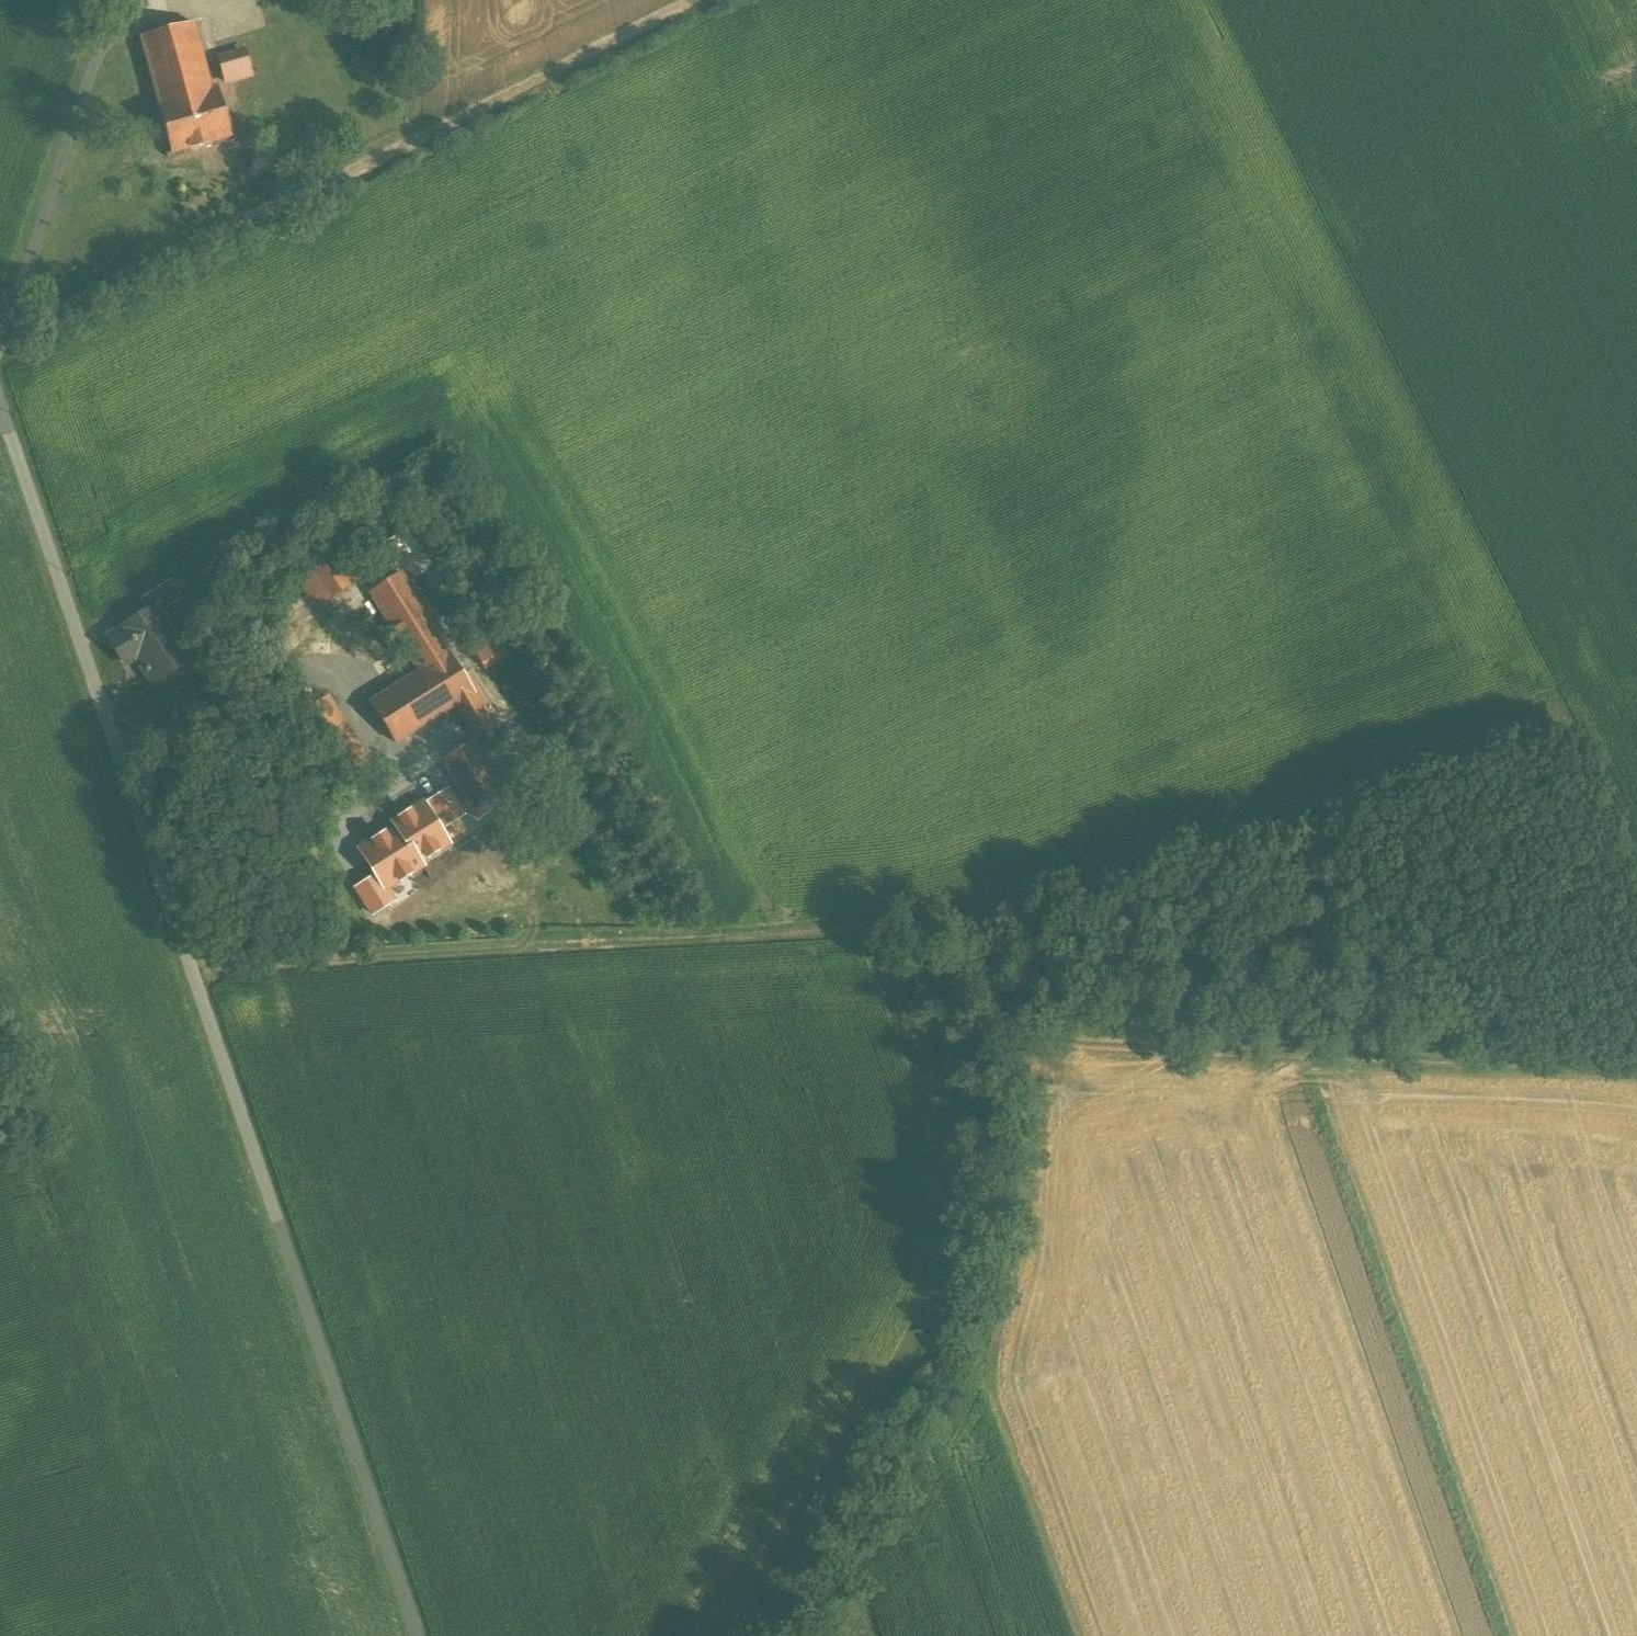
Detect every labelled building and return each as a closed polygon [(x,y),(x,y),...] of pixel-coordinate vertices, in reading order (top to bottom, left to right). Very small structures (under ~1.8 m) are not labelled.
[(191,26),(140,40),(172,158),(234,141),(219,87),(208,90),(191,26)] [(355,563),(342,543),(295,573),(316,606),(364,576),(355,563)] [(496,726),(400,572),(369,591),(420,671),(369,702),(394,742),(454,704),(476,739),(496,726)] [(147,611),(157,605),(162,612),(182,599),(169,580),(139,599),(147,611)] [(162,612),(157,605),(147,611),(106,637),(122,662),(134,655),(140,651),(149,665),(143,669),(153,684),(170,673),(166,666),(187,653),(191,660),(191,659),(162,612)] [(472,649),(484,668),(513,649),(502,630),(472,649)] [(134,655),(143,669),(149,665),(140,651),(134,655)] [(366,759),(326,696),(300,712),(341,775),(366,759)] [(498,783),(471,741),(442,760),(479,818),(509,800),(508,798),(515,794),(505,778),(498,783)]
